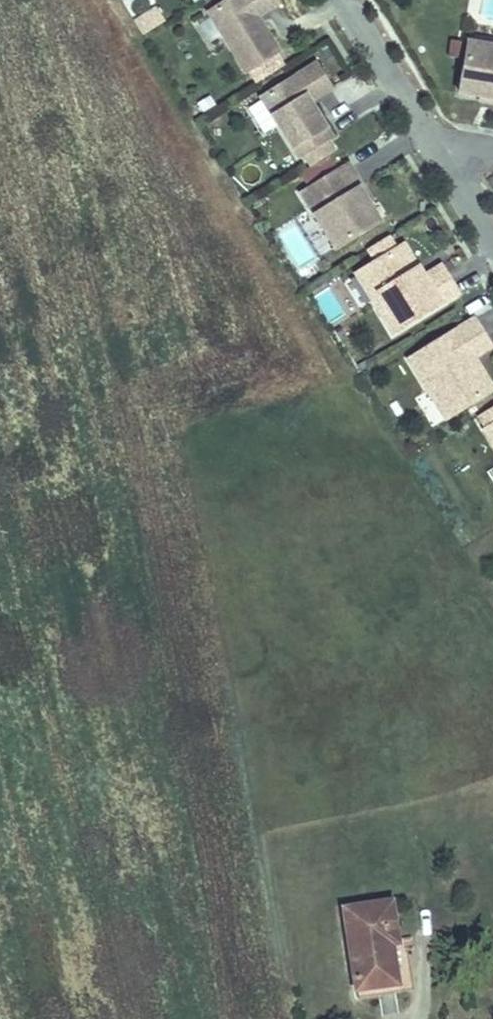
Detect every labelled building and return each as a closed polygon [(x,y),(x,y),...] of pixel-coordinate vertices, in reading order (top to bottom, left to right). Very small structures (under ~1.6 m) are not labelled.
[(258,20),(280,7),(275,0),(238,0),(211,17),(247,75),(280,55),(258,20)] [(142,36),(166,22),(156,7),(133,21),(142,36)] [(467,45),(458,95),(470,97),(492,101),(492,49),(467,45)] [(332,140),(310,105),(332,92),(317,67),(263,102),(300,160),(332,140)] [(492,102),(492,101),(470,97),(469,101),(492,105),(492,102)] [(302,175),(307,185),(336,171),(331,161),(302,175)] [(381,226),(370,209),(361,193),(364,191),(350,169),(304,198),(337,253),(381,226)] [(374,207),(364,191),(361,193),(370,209),(374,207)] [(459,298),(442,271),(425,281),(405,249),(364,274),(382,302),(375,307),(395,338),(459,298)] [(382,302),(364,274),(358,278),(375,307),(382,302)] [(474,361),(491,351),(475,324),(410,363),(429,394),(436,390),(453,418),(492,394),(492,392),(474,361)] [(453,418),(436,390),(429,394),(447,423),(453,418)] [(395,905),(348,911),(359,992),(400,984),(395,944),(400,943),(395,905)]
